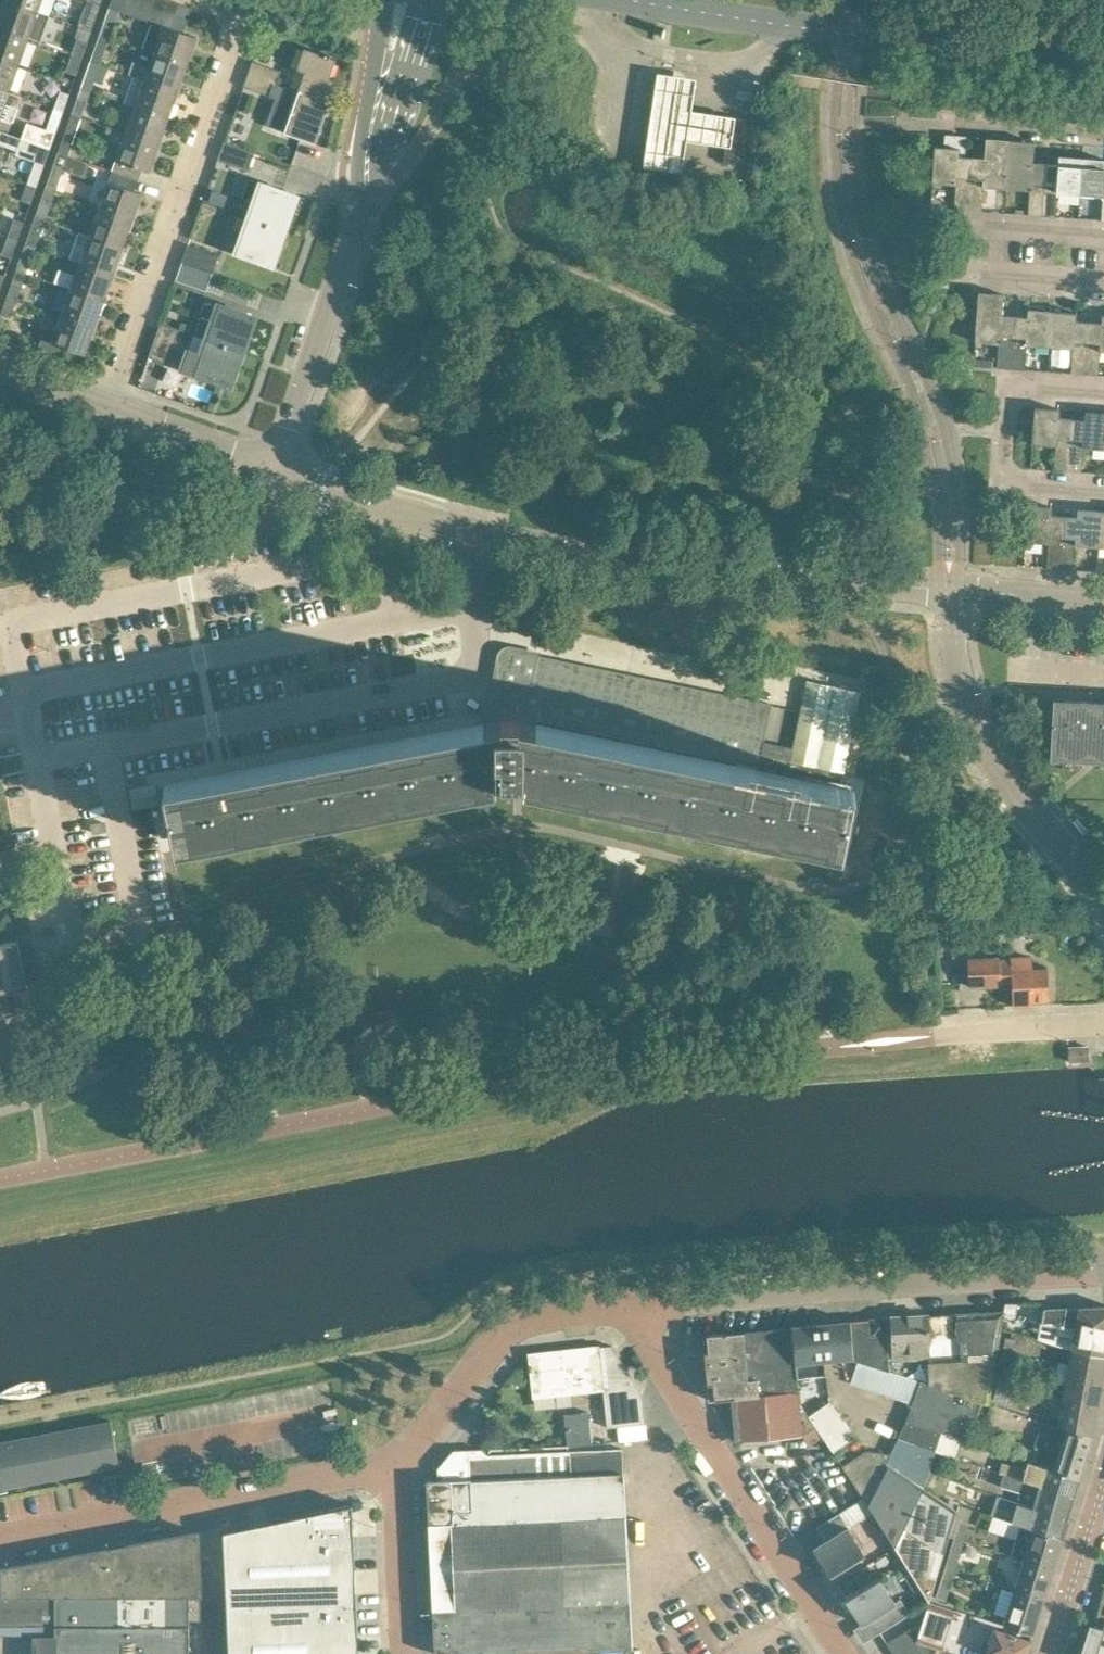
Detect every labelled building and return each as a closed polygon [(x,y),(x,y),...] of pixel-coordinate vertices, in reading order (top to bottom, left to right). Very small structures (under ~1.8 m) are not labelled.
[(28,39),(40,43),(49,16),(38,12),(4,0),(0,13),(0,29),(28,39)] [(38,12),(49,16),(55,0),(4,0),(38,12)] [(101,4),(89,0),(88,0),(79,27),(92,31),(101,4)] [(109,7),(119,11),(122,12),(126,0),(112,0),(109,7)] [(134,16),(140,0),(126,0),(122,12),(134,16)] [(134,16),(146,20),(154,0),(140,0),(134,16)] [(158,25),(167,0),(154,0),(146,20),(152,23),(158,25)] [(171,28),(179,3),(170,0),(167,0),(158,25),(164,27),(164,25),(171,28)] [(192,8),(179,3),(171,28),(183,32),(192,8)] [(109,7),(100,34),(110,37),(119,11),(109,7)] [(164,27),(158,25),(152,23),(143,49),(154,53),(187,65),(197,37),(183,32),(171,28),(164,25),(164,27)] [(82,58),(92,31),(79,27),(76,35),(78,36),(72,54),(82,58)] [(28,39),(0,29),(0,59),(19,66),(28,39)] [(100,34),(90,61),(101,64),(110,37),(100,34)] [(306,68),(298,92),(330,103),(338,81),(330,78),(336,59),(329,56),(331,51),(326,49),(325,51),(306,44),(298,65),(306,68)] [(131,75),(133,75),(144,80),(178,91),(187,65),(154,53),(149,67),(135,62),(131,74),(131,75)] [(66,72),(76,76),(82,58),(72,54),(66,72)] [(10,92),(19,66),(0,59),(0,89),(10,92)] [(90,61),(81,87),(91,91),(101,64),(90,61)] [(253,61),(248,74),(276,84),(281,71),(253,61)] [(698,78),(654,72),(640,166),(684,172),(689,141),(731,147),(735,117),(693,110),(698,78)] [(272,97),(276,84),(248,74),(243,87),(272,97)] [(178,91),(144,80),(133,75),(123,102),(135,106),(168,118),(178,91)] [(81,87),(72,114),(82,117),(91,91),(81,87)] [(10,92),(0,89),(0,119),(11,123),(21,96),(10,92)] [(60,89),(53,107),(64,111),(70,92),(60,89)] [(330,103),(298,92),(284,132),(316,144),(320,132),(321,133),(323,127),(322,127),(330,103)] [(135,106),(126,133),(159,144),(168,118),(135,106)] [(50,149),(64,111),(53,107),(45,129),(27,123),(21,139),(50,149)] [(72,114),(58,152),(68,156),(82,117),(72,114)] [(730,116),(726,147),(723,162),(757,168),(764,121),(730,116)] [(110,140),(122,144),(116,160),(112,171),(113,171),(112,171),(138,180),(142,169),(149,172),(159,144),(126,133),(114,129),(110,140)] [(956,184),(954,209),(968,210),(971,158),(965,157),(966,136),(945,134),(944,147),(935,147),(932,183),(956,184)] [(984,186),(1006,188),(1009,140),(986,138),(985,158),(971,158),(968,210),(982,211),(984,186)] [(34,162),(26,183),(37,187),(50,149),(21,139),(15,155),(34,162)] [(1028,215),(1041,216),(1045,163),(1038,163),(1032,162),(1033,154),(1034,142),(1009,140),(1006,188),(1030,190),(1028,215)] [(224,142),(218,160),(249,171),(255,152),(224,142)] [(58,152),(45,190),(55,193),(64,169),(85,176),(90,163),(68,156),(58,152)] [(1058,164),(1045,163),(1041,216),(1055,217),(1057,192),(1079,194),(1081,158),(1059,156),(1058,164)] [(1103,220),(1103,160),(1081,158),(1079,194),(1103,195),(1102,220),(1103,220)] [(109,181),(99,209),(132,221),(142,193),(134,190),(138,180),(112,171),(109,181)] [(254,201),(248,218),(285,231),(297,196),(248,178),(241,197),(254,201)] [(30,205),(37,187),(26,183),(20,201),(30,205)] [(45,190),(35,216),(46,220),(55,193),(45,190)] [(99,209),(90,235),(123,247),(132,221),(99,209)] [(35,216),(26,243),(36,247),(46,220),(35,216)] [(14,218),(8,236),(18,240),(24,222),(14,218)] [(285,231),(248,218),(243,234),(230,229),(223,248),(273,266),(285,231)] [(80,231),(70,259),(71,259),(113,274),(118,261),(122,259),(124,253),(122,249),(123,247),(90,235),(80,231)] [(2,253),(12,257),(18,240),(8,236),(2,253)] [(27,274),(36,247),(26,243),(16,270),(27,274)] [(188,244),(182,262),(213,273),(219,255),(188,244)] [(75,276),(71,289),(104,300),(113,274),(71,259),(66,272),(75,276)] [(213,273),(182,262),(175,280),(206,291),(213,273)] [(16,270),(7,296),(16,300),(18,300),(27,274),(16,270)] [(61,316),(94,327),(104,300),(71,289),(61,316)] [(997,368),(1010,369),(1014,316),(1002,315),(1003,294),(979,292),(975,341),(999,343),(997,368)] [(16,300),(7,296),(1,313),(10,317),(16,300)] [(201,319),(195,335),(205,338),(242,352),(255,317),(205,299),(199,318),(201,319)] [(1038,346),(1049,347),(1051,311),(1028,309),(1028,317),(1014,316),(1010,369),(1025,370),(1027,345),(1038,346)] [(1071,373),(1085,374),(1089,322),(1075,321),(1076,313),(1051,311),(1049,347),(1073,349),(1071,373)] [(1103,351),(1103,315),(1102,315),(1101,323),(1089,322),(1085,374),(1098,375),(1100,351),(1103,351)] [(85,354),(94,327),(61,316),(52,343),(41,339),(37,351),(62,360),(66,348),(85,354)] [(160,322),(148,357),(167,364),(179,329),(160,322)] [(230,386),(242,352),(205,338),(200,355),(188,350),(181,369),(194,374),(230,386)] [(1059,409),(1038,408),(1035,408),(1032,443),(1038,444),(1056,445),(1054,470),(1067,471),(1071,419),(1059,418),(1059,409)] [(1103,449),(1103,413),(1085,411),(1085,420),(1071,419),(1067,471),(1081,472),(1083,447),(1103,449)] [(1052,507),(1038,506),(1027,505),(1025,541),(1038,542),(1048,543),(1047,568),(1060,569),(1065,516),(1051,515),(1052,507)] [(1076,545),(1099,547),(1101,511),(1078,509),(1077,517),(1065,516),(1060,569),(1074,570),(1076,545)] [(482,712),(484,723),(164,784),(175,841),(496,780),(495,772),(500,772),(500,775),(504,775),(503,777),(503,779),(504,780),(505,781),(506,782),(507,783),(509,783),(511,783),(512,783),(513,782),(514,781),(515,780),(515,779),(515,778),(515,777),(515,775),(519,775),(519,772),(524,773),(523,780),(842,847),(854,789),(536,722),(536,721),(759,767),(772,704),(760,702),(760,701),(549,657),(549,658),(510,650),(508,650),(505,651),(504,652),(503,653),(502,654),(502,655),(501,656),(501,657),(501,683),(510,685),(510,704),(490,704),(488,704),(486,704),(485,705),(483,706),(483,707),(482,709),(482,710),(482,712)] [(869,665),(869,666),(870,667),(867,682),(866,681),(865,683),(877,685),(877,684),(876,683),(879,668),(880,669),(881,667),(869,665)] [(838,688),(807,681),(791,760),(843,771),(860,692),(855,691),(848,690),(838,688)] [(1052,719),(1050,759),(1052,760),(1052,754),(1073,755),(1073,760),(1100,761),(1100,756),(1103,757),(1103,702),(1053,699),(1052,719)] [(92,824),(93,833),(106,830),(105,822),(92,824)] [(0,943),(0,956),(7,991),(27,987),(26,984),(18,940),(0,943)] [(1011,982),(1013,1006),(1031,1005),(1031,1001),(1049,1000),(1047,967),(1032,968),(1032,957),(1010,958),(1010,960),(999,961),(999,959),(966,961),(968,987),(1000,985),(1000,983),(1011,982)] [(1089,1060),(1088,1050),(1088,1046),(1068,1047),(1069,1061),(1089,1060)] [(1005,1304),(1004,1311),(1015,1313),(1016,1304),(1005,1304)] [(1041,1322),(1057,1325),(1054,1342),(1072,1348),(1103,1354),(1103,1306),(1090,1307),(1077,1307),(1044,1309),(1041,1322)] [(942,1314),(927,1315),(930,1351),(931,1358),(932,1385),(981,1400),(989,1403),(998,1351),(1001,1329),(1004,1311),(942,1314)] [(927,1315),(891,1317),(893,1360),(907,1359),(907,1352),(930,1351),(927,1315)] [(859,1362),(891,1372),(891,1371),(889,1371),(886,1317),(850,1320),(854,1357),(854,1360),(859,1362)] [(791,1326),(797,1378),(826,1375),(825,1360),(841,1359),(854,1357),(850,1320),(837,1322),(821,1323),(791,1326)] [(709,1400),(731,1397),(750,1396),(798,1391),(797,1378),(791,1326),(744,1331),(707,1334),(708,1351),(704,1351),(709,1400)] [(1015,1338),(1009,1337),(1006,1336),(1002,1354),(1012,1355),(1015,1338)] [(611,1345),(601,1346),(600,1346),(528,1353),(530,1364),(528,1364),(528,1370),(530,1370),(533,1397),(603,1390),(607,1427),(646,1423),(643,1394),(611,1345)] [(1056,1370),(1102,1379),(1103,1369),(1103,1354),(1072,1348),(1070,1362),(1058,1360),(1056,1370)] [(998,1378),(1007,1379),(1010,1363),(1001,1361),(998,1378)] [(852,1383),(912,1402),(920,1381),(891,1371),(891,1372),(859,1362),(852,1383)] [(1066,1382),(1063,1396),(1063,1398),(1098,1404),(1102,1379),(1056,1370),(1055,1380),(1066,1382)] [(1007,1379),(998,1378),(994,1395),(1004,1397),(1007,1379)] [(981,1400),(932,1385),(920,1381),(912,1402),(907,1419),(906,1420),(963,1439),(967,1440),(981,1400)] [(731,1397),(735,1441),(802,1435),(816,1426),(808,1416),(799,1402),(798,1391),(750,1396),(731,1397)] [(1092,1434),(1098,1404),(1063,1398),(1063,1396),(1052,1394),(1050,1404),(1062,1407),(1058,1424),(1066,1426),(1092,1434)] [(830,1401),(808,1416),(816,1426),(833,1451),(854,1437),(830,1401)] [(564,1415),(567,1445),(568,1447),(592,1444),(588,1412),(564,1415)] [(963,1439),(906,1420),(898,1436),(917,1443),(958,1456),(963,1439)] [(108,1468),(120,1465),(111,1421),(0,1442),(0,1488),(108,1468)] [(1040,1449),(1036,1461),(1036,1463),(1079,1477),(1092,1436),(1092,1434),(1066,1426),(1061,1442),(1038,1434),(1034,1447),(1040,1449)] [(353,1429),(343,1431),(346,1448),(356,1446),(353,1429)] [(898,1436),(890,1454),(886,1463),(922,1486),(929,1470),(907,1462),(917,1443),(898,1436)] [(491,1449),(486,1454),(481,1449),(454,1450),(450,1455),(451,1459),(445,1466),(440,1466),(438,1469),(439,1480),(427,1481),(429,1524),(452,1522),(452,1510),(471,1509),(469,1478),(569,1473),(568,1451),(568,1447),(567,1445),(491,1449)] [(429,1524),(429,1526),(430,1526),(434,1611),(433,1611),(435,1653),(439,1653),(463,1653),(530,1653),(632,1649),(623,1472),(622,1448),(568,1451),(569,1473),(469,1478),(471,1509),(452,1510),(452,1522),(429,1524)] [(865,1450),(842,1466),(862,1498),(864,1497),(866,1501),(886,1463),(890,1454),(865,1450)] [(1002,1461),(999,1472),(1005,1474),(1074,1495),(1079,1477),(1036,1463),(1036,1461),(1028,1459),(1028,1460),(1026,1468),(1002,1461)] [(924,1488),(922,1486),(886,1463),(866,1501),(864,1497),(862,1498),(894,1548),(895,1547),(894,1546),(924,1488)] [(1005,1474),(1001,1485),(1020,1491),(1018,1497),(1034,1503),(1033,1506),(1067,1517),(1074,1495),(1005,1474)] [(895,1547),(894,1548),(929,1601),(949,1536),(957,1509),(924,1488),(894,1546),(895,1547)] [(998,1495),(992,1514),(993,1515),(1019,1523),(1020,1522),(1062,1536),(1067,1517),(1033,1506),(998,1495)] [(957,1509),(949,1536),(954,1538),(964,1541),(969,1524),(974,1509),(959,1503),(957,1509)] [(352,1504),(223,1531),(227,1609),(357,1603),(352,1504)] [(814,1547),(830,1573),(864,1552),(839,1512),(817,1527),(825,1540),(814,1547)] [(1062,1536),(1020,1522),(1019,1523),(1010,1554),(1024,1558),(1038,1561),(1053,1565),(1062,1536)] [(0,1569),(0,1625),(55,1625),(55,1652),(55,1653),(189,1653),(189,1620),(201,1620),(200,1599),(200,1594),(198,1533),(198,1532),(196,1532),(48,1560),(0,1569)] [(949,1553),(945,1569),(955,1572),(959,1556),(949,1553)] [(1024,1558),(1015,1587),(1044,1595),(1053,1565),(1038,1561),(1024,1558)] [(945,1569),(940,1584),(950,1587),(955,1572),(945,1569)] [(873,1617),(882,1631),(910,1614),(900,1598),(895,1602),(879,1577),(846,1598),(862,1624),(873,1617)] [(1002,1588),(996,1605),(1009,1609),(1004,1625),(1032,1634),(1044,1595),(1015,1587),(1014,1591),(1002,1588)] [(941,1652),(951,1621),(955,1609),(929,1601),(915,1643),(935,1650),(941,1652)] [(227,1609),(229,1653),(359,1653),(357,1603),(227,1609)] [(1103,1627),(1095,1625),(1090,1623),(1080,1653),(1103,1653),(1103,1623),(1103,1627)] [(1031,1639),(992,1628),(983,1653),(1026,1653),(1031,1639)] [(907,1630),(886,1643),(893,1653),(914,1641),(907,1630)] [(893,1653),(917,1653),(921,1652),(915,1643),(914,1641),(893,1653)] [(935,1650),(915,1643),(921,1652),(922,1653),(934,1653),(935,1650)]
